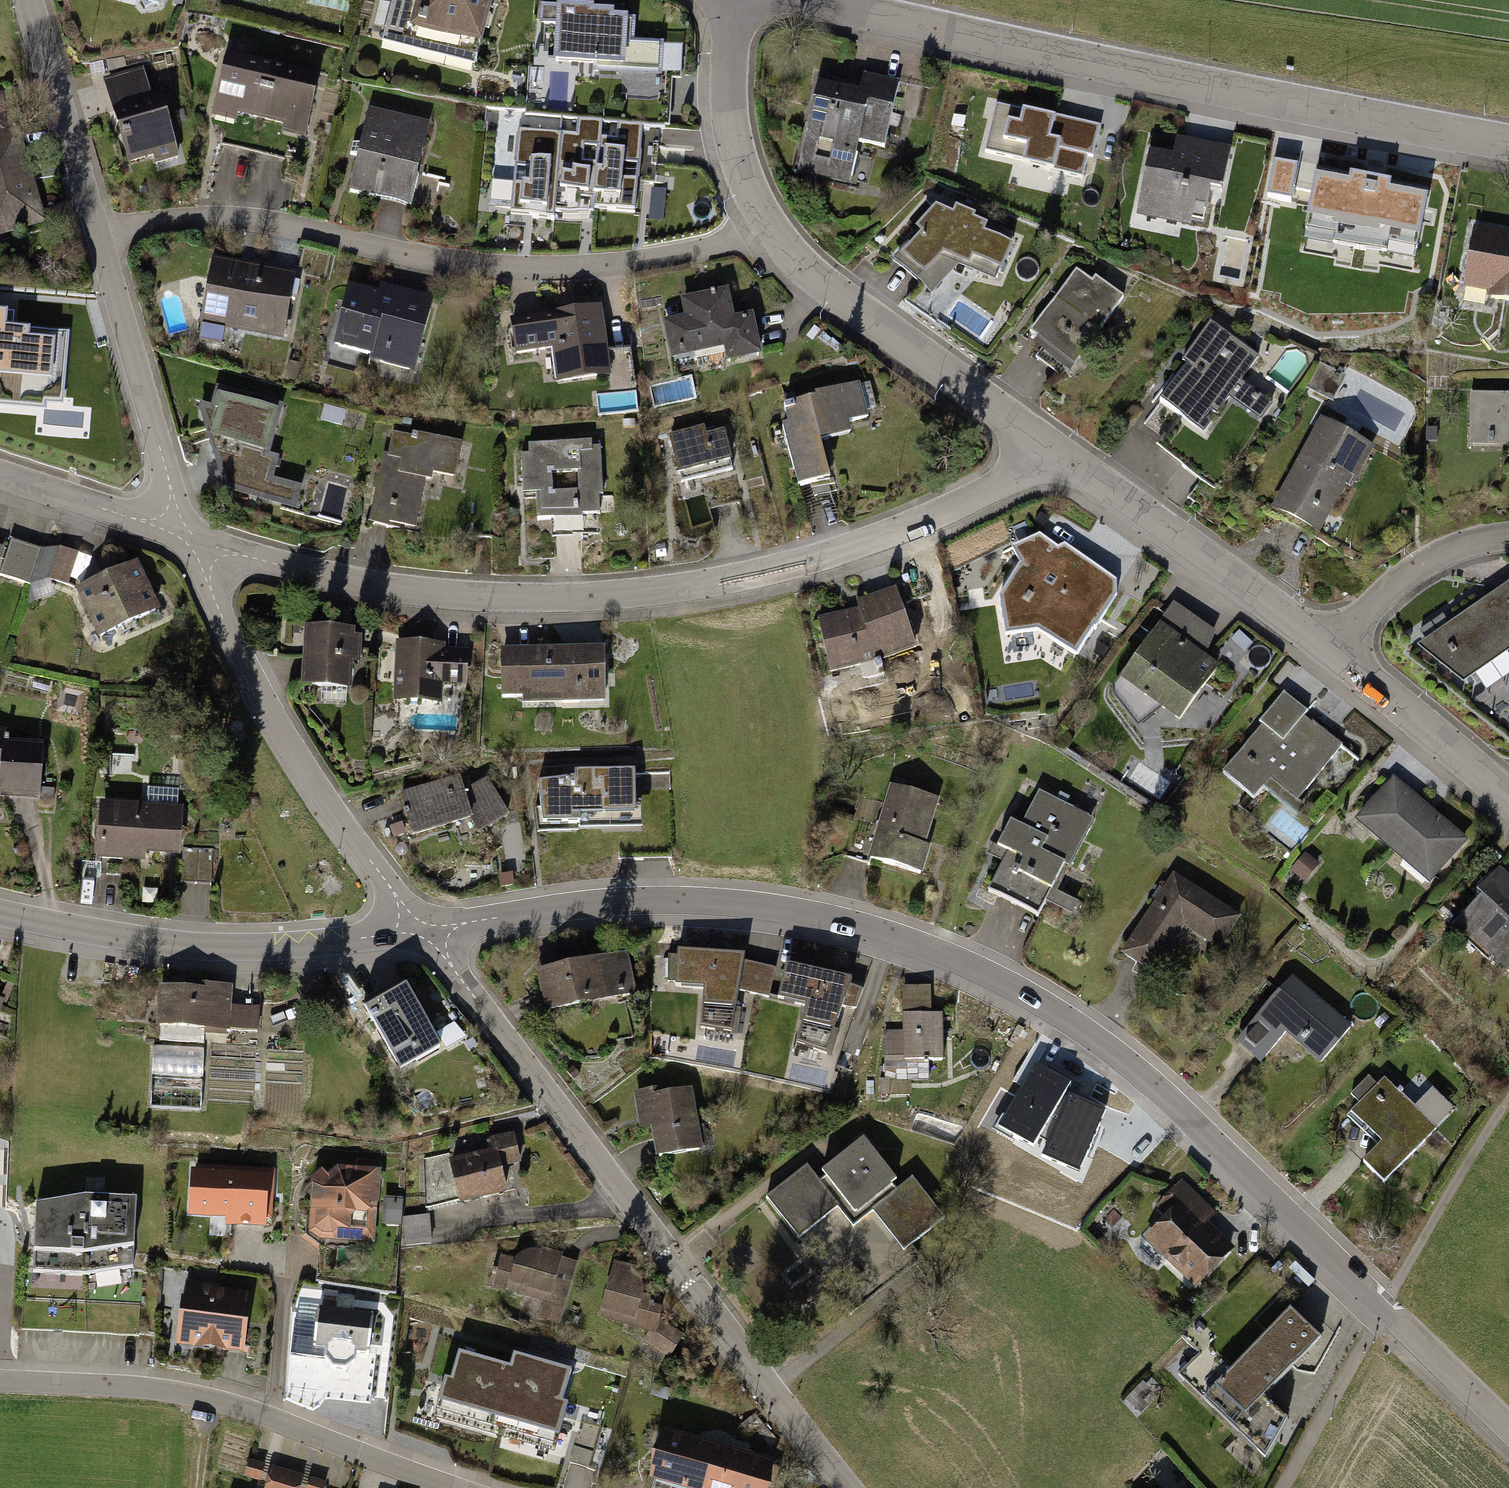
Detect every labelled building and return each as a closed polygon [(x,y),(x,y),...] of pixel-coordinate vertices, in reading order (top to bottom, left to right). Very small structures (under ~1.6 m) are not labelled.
[(370,31),(384,35),(383,41),(473,64),(478,46),(481,46),(493,0),(378,0),(370,31)] [(592,7),(542,4),(542,23),(556,24),(555,61),(592,63),(592,73),(662,76),(665,41),(633,40),(635,18),(613,17),(614,12),(592,11),(592,7)] [(228,54),(226,53),(223,64),(211,116),(235,122),(236,114),(283,126),(282,132),(305,138),(320,77),(249,60),(252,46),(231,41),(228,54)] [(142,65),(101,78),(127,165),(152,156),(155,165),(177,159),(159,95),(151,97),(142,65)] [(817,84),(796,169),(849,182),(859,140),(881,146),(896,84),(864,76),(859,94),(817,84)] [(45,224),(19,128),(10,129),(6,93),(0,93),(0,236),(45,224)] [(1059,119),(997,104),(986,150),(1023,159),(1022,164),(1082,179),(1087,157),(1092,158),(1099,129),(1059,119)] [(428,122),(366,110),(350,190),(412,203),(428,122)] [(577,135),(519,130),(511,215),(532,217),(554,219),(554,212),(567,213),(594,216),(595,209),(615,211),(636,213),(644,125),(618,123),(616,139),(599,138),(601,122),(579,120),(577,135)] [(1171,159),(1149,154),(1136,217),(1189,227),(1190,219),(1202,221),(1208,190),(1221,192),(1230,148),(1176,137),(1171,159)] [(1296,166),(1272,162),(1266,198),(1290,202),(1296,166)] [(1318,170),(1302,249),(1335,255),(1334,264),(1377,272),(1379,262),(1413,269),(1428,192),(1318,170)] [(666,190),(652,189),(650,219),(664,220),(666,190)] [(917,233),(892,260),(930,296),(958,267),(993,280),(997,271),(1000,272),(1009,249),(982,236),(985,227),(971,222),(973,217),(955,209),(952,217),(933,209),(913,229),(917,233)] [(1473,228),(1463,287),(1487,291),(1486,298),(1508,301),(1508,234),(1473,228)] [(294,275),(212,257),(201,320),(282,337),(294,275)] [(1075,272),(1029,334),(1038,341),(1034,346),(1069,372),(1123,299),(1092,277),(1089,282),(1075,272)] [(376,291),(351,285),(334,347),(369,356),(368,361),(416,374),(437,297),(378,281),(376,291)] [(688,317),(662,323),(669,361),(725,350),(728,365),(760,358),(751,314),(735,317),(729,288),(684,297),(688,317)] [(600,306),(510,319),(516,355),(553,349),(559,384),(610,376),(607,353),(600,306)] [(0,310),(0,407),(48,411),(48,406),(65,407),(71,332),(15,327),(16,311),(0,310)] [(1211,323),(1184,361),(1191,366),(1163,404),(1204,434),(1230,399),(1260,421),(1272,405),(1240,382),(1258,357),(1211,323)] [(630,350),(607,353),(610,376),(611,387),(634,384),(630,350)] [(1304,388),(1327,401),(1342,374),(1320,361),(1304,388)] [(815,399),(783,407),(786,419),(781,421),(799,487),(833,477),(823,442),(852,434),(849,424),(870,418),(860,383),(814,396),(815,399)] [(207,406),(196,403),(224,492),(294,511),(301,486),(272,478),(278,457),(269,455),(271,448),(268,448),(279,406),(212,388),(207,406)] [(1469,394),(1469,445),(1508,446),(1508,395),(1469,394)] [(1316,420),(1268,510),(1317,535),(1342,488),(1348,491),(1371,449),(1316,420)] [(703,428),(669,437),(681,481),(735,467),(725,431),(705,436),(703,428)] [(1437,429),(1426,429),(1426,442),(1436,442),(1437,429)] [(383,454),(369,525),(415,532),(424,481),(431,482),(432,475),(454,479),(462,444),(420,435),(419,439),(392,433),(387,455),(383,454)] [(590,442),(530,444),(530,454),(522,455),(524,498),(534,497),(535,520),(584,518),(585,512),(600,512),(600,495),(604,494),(602,448),(591,448),(590,442)] [(1020,564),(1000,597),(1007,635),(1038,630),(1077,653),(1117,594),(1116,580),(1065,546),(1057,547),(1040,535),(1012,548),(1020,564)] [(41,550),(12,538),(0,575),(31,586),(48,580),(69,587),(79,553),(60,546),(41,550)] [(76,589),(99,640),(160,613),(137,562),(76,589)] [(1414,648),(1461,685),(1508,653),(1508,583),(1414,648)] [(854,609),(814,620),(824,673),(879,660),(881,661),(911,651),(891,588),(852,602),(854,609)] [(1173,602),(1119,679),(1181,721),(1222,666),(1206,654),(1216,630),(1173,602)] [(345,630),(304,629),(302,688),(352,690),(353,665),(362,666),(364,636),(354,636),(354,630),(345,630)] [(441,643),(389,641),(387,706),(436,707),(437,687),(462,688),(463,652),(440,651),(441,643)] [(603,648),(502,650),(503,698),(523,697),(523,704),(604,702),(603,648)] [(836,671),(838,683),(884,674),(882,663),(836,671)] [(1274,690),(1215,770),(1253,798),(1258,792),(1294,819),(1342,755),(1296,721),(1302,712),(1274,690)] [(0,779),(0,780),(0,798),(42,800),(45,741),(5,739),(5,728),(0,727),(0,779)] [(545,788),(539,789),(541,812),(535,812),(539,836),(579,835),(642,833),(641,808),(636,807),(635,778),(598,778),(598,770),(589,770),(543,771),(545,788)] [(1380,773),(1341,814),(1419,888),(1459,847),(1380,773)] [(461,777),(399,793),(402,806),(411,838),(471,821),(476,835),(508,818),(486,777),(463,788),(461,777)] [(892,787),(870,861),(879,864),(924,877),(932,849),(927,847),(940,801),(892,787)] [(1038,792),(1021,826),(1011,821),(997,848),(1007,853),(988,890),(1001,897),(1039,916),(1046,901),(1072,914),(1079,901),(1058,891),(1070,869),(1094,819),(1038,792)] [(186,806),(102,802),(98,862),(146,865),(147,855),(183,857),(184,846),(186,806)] [(183,857),(182,881),(212,883),(214,848),(184,846),(183,857)] [(1305,852),(1290,870),(1305,882),(1320,864),(1305,852)] [(1173,872),(1121,955),(1130,961),(1154,975),(1185,927),(1220,949),(1241,915),(1173,872)] [(1447,918),(1500,967),(1508,958),(1508,889),(1491,872),(1447,918)] [(635,997),(626,953),(534,972),(543,1016),(635,997)] [(678,956),(669,956),(667,982),(676,983),(676,988),(705,991),(702,1028),(731,1033),(739,990),(769,998),(775,970),(745,961),(746,957),(678,953),(678,956)] [(852,981),(786,967),(778,1001),(808,1007),(799,1045),(828,1053),(852,981)] [(1273,1003),(1238,1043),(1262,1065),(1288,1035),(1322,1065),(1353,1030),(1295,979),(1273,1003)] [(174,988),(159,987),(157,1027),(231,1032),(231,1030),(233,1007),(234,986),(175,982),(174,988)] [(902,1031),(885,1032),(886,1041),(887,1079),(878,1079),(879,1097),(912,1096),(911,1082),(930,1081),(929,1064),(944,1063),(943,1013),(932,1013),(931,985),(901,986),(902,1031)] [(440,1049),(405,988),(397,993),(364,1012),(399,1072),(440,1049)] [(261,1008),(233,1007),(231,1030),(260,1032),(261,1008)] [(205,1047),(155,1044),(152,1077),(203,1080),(205,1047)] [(1071,1085),(1037,1064),(997,1132),(1034,1154),(1071,1085)] [(1359,1105),(1347,1118),(1379,1149),(1363,1165),(1385,1186),(1457,1111),(1432,1087),(1414,1105),(1385,1077),(1378,1084),(1369,1075),(1349,1095),(1359,1105)] [(203,1080),(152,1077),(151,1107),(201,1110),(203,1080)] [(670,1087),(632,1094),(638,1131),(652,1129),(657,1160),(703,1152),(692,1089),(671,1092),(670,1087)] [(1112,1112),(1072,1095),(1042,1162),(1082,1179),(1112,1112)] [(452,1159),(451,1153),(424,1160),(426,1209),(458,1201),(459,1208),(509,1197),(503,1170),(521,1166),(514,1134),(491,1139),(493,1150),(485,1152),(452,1159)] [(816,1177),(807,1166),(768,1195),(797,1234),(837,1205),(848,1220),(865,1207),(895,1247),(937,1216),(908,1177),(894,1187),(862,1144),(816,1177)] [(310,1184),(308,1233),(319,1241),(376,1243),(380,1167),(335,1163),(319,1177),(310,1184)] [(196,1172),(192,1171),(190,1219),(226,1220),(226,1229),(269,1231),(270,1221),(274,1221),(276,1169),(196,1165),(196,1172)] [(1165,1216),(1144,1238),(1195,1288),(1235,1247),(1209,1222),(1218,1212),(1183,1179),(1156,1207),(1165,1216)] [(87,1195),(36,1206),(35,1275),(42,1275),(82,1276),(134,1268),(137,1199),(87,1195)] [(403,1218),(406,1249),(432,1246),(429,1216),(403,1218)] [(516,1261),(497,1256),(493,1272),(497,1273),(493,1289),(544,1303),(539,1321),(558,1326),(570,1284),(576,1262),(531,1249),(516,1261)] [(611,1266),(598,1313),(602,1314),(633,1323),(642,1292),(646,1276),(611,1266)] [(255,1292),(187,1282),(178,1347),(246,1357),(255,1292)] [(633,1323),(602,1314),(601,1319),(648,1331),(656,1334),(660,1319),(665,1298),(642,1292),(633,1323)] [(346,1316),(318,1312),(316,1323),(295,1321),(291,1358),(324,1362),(332,1371),(345,1373),(354,1365),(355,1355),(368,1357),(373,1319),(346,1316)] [(1315,1334),(1291,1314),(1207,1404),(1268,1462),(1288,1425),(1265,1405),(1323,1342),(1315,1334)] [(676,1330),(660,1319),(656,1334),(648,1331),(641,1341),(668,1358),(683,1335),(676,1330)] [(510,1371),(459,1356),(452,1381),(447,1379),(435,1420),(555,1455),(569,1408),(563,1407),(573,1374),(514,1357),(510,1371)] [(601,1428),(582,1423),(571,1463),(590,1468),(601,1428)] [(667,1431),(651,1484),(665,1487),(705,1487),(717,1446),(667,1431)] [(776,1462),(717,1446),(705,1487),(769,1487),(776,1462)] [(245,1480),(263,1484),(267,1467),(250,1462),(245,1480)] [(273,1469),(268,1487),(301,1487),(304,1477),(273,1469)] [(308,1487),(325,1487),(326,1484),(310,1479),(308,1487)]
